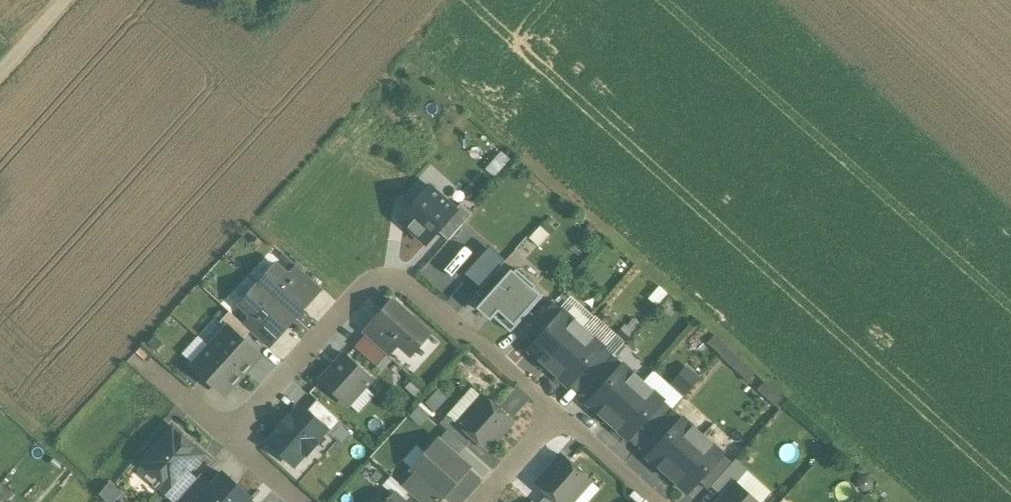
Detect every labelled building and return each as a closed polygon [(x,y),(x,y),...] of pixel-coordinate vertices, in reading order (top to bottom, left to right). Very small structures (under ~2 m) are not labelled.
[(430,186),(400,219),(400,221),(426,244),(438,231),(457,210),(456,209),(430,186)] [(457,210),(438,231),(448,241),(472,214),(461,204),(456,209),(457,210)] [(288,276),(276,265),(259,285),(295,318),(313,298),(311,296),(288,276)] [(320,287),(297,266),(288,276),(311,296),(320,287)] [(500,267),(476,293),(487,302),(510,276),(500,267)] [(487,302),(481,308),(492,318),(493,317),(511,333),(543,296),(534,288),(536,287),(516,269),(487,302)] [(295,318),(259,285),(241,305),(253,315),(275,336),(277,337),(295,318)] [(429,334),(393,301),(374,322),(376,324),(399,344),(411,355),(429,334)] [(554,303),(530,330),(540,339),(564,312),(554,303)] [(244,325),(229,312),(220,322),(227,328),(228,327),(242,340),(250,331),(243,325),(244,325)] [(540,339),(529,351),(549,368),(583,330),(564,312),(540,339)] [(275,336),(253,315),(244,325),(243,325),(250,331),(266,346),(275,336)] [(399,344),(376,324),(365,335),(388,356),(399,344)] [(242,340),(228,327),(227,328),(210,347),(242,375),(260,356),(242,340)] [(598,342),(619,351),(624,338),(603,329),(598,342)] [(583,330),(549,368),(568,386),(579,374),(603,347),(583,330)] [(713,337),(706,345),(721,358),(728,350),(713,337)] [(210,347),(193,366),(225,395),(242,375),(210,347)] [(603,347),(579,374),(589,383),(613,356),(603,347)] [(728,350),(721,358),(749,382),(755,374),(728,350)] [(345,355),(320,381),(347,405),(371,379),(345,355)] [(613,356),(589,383),(599,392),(623,366),(613,356)] [(672,383),(686,396),(703,377),(689,364),(672,383)] [(599,392),(589,404),(608,422),(643,383),(623,366),(599,392)] [(643,383),(608,422),(627,439),(638,427),(662,400),(643,383)] [(785,401),(765,383),(759,390),(779,408),(785,401)] [(485,397),(459,425),(474,438),(486,449),(511,421),(485,397)] [(341,422),(317,400),(307,412),(326,429),(325,430),(330,434),(341,422)] [(662,400),(638,427),(648,437),(673,410),(662,400)] [(301,407),(290,419),(288,417),(278,428),(280,430),(269,443),(294,465),(304,453),(307,455),(317,443),(315,441),(325,430),(326,429),(307,412),(301,407)] [(673,410),(648,437),(659,446),(683,419),(673,410)] [(459,425),(447,415),(440,424),(448,431),(466,447),(474,438),(459,425)] [(659,446),(648,458),(668,475),(702,436),(683,419),(659,446)] [(172,428),(142,462),(164,483),(171,489),(186,472),(187,472),(202,455),(172,428)] [(466,447),(448,431),(438,441),(457,458),(466,447)] [(702,436),(668,475),(687,492),(698,480),(722,454),(702,436)] [(438,441),(413,470),(416,473),(442,497),(468,468),(457,458),(438,441)] [(722,454),(698,480),(709,489),(712,487),(732,463),(722,454)] [(538,484),(549,494),(557,501),(569,501),(589,480),(563,456),(538,484)] [(732,463),(712,487),(724,498),(737,483),(745,475),(732,463)] [(171,489),(164,483),(160,488),(176,501),(178,500),(196,480),(187,472),(186,472),(171,489)] [(416,473),(403,487),(408,493),(419,501),(438,501),(442,497),(416,473)] [(178,500),(180,501),(198,501),(213,485),(201,474),(196,480),(178,500)] [(198,501),(246,501),(250,498),(223,474),(213,485),(198,501)] [(403,487),(391,477),(383,486),(393,495),(400,501),(408,493),(403,487)] [(737,483),(724,498),(720,501),(759,501),(737,483)]
